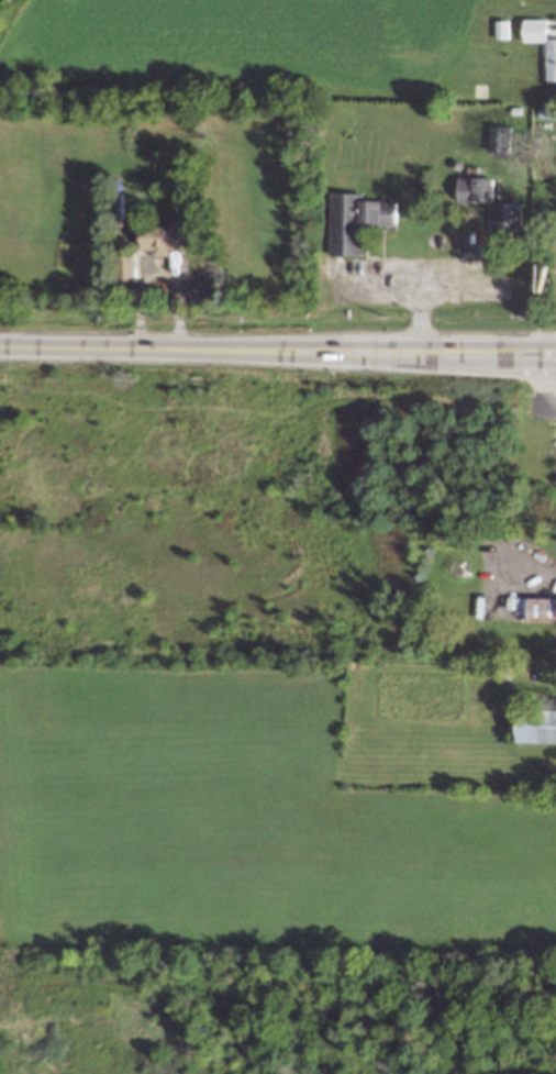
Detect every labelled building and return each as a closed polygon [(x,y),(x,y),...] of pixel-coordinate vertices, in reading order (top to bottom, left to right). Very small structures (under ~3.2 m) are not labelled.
[(548,39),(548,18),(525,18),(525,41),(547,41),(547,81),(555,81),(555,39),(548,39)] [(509,20),(497,20),(497,38),(509,38),(509,20)] [(510,151),(511,126),(490,125),(489,150),(510,151)] [(495,177),(458,177),(458,201),(494,202),(495,177)] [(363,193),(330,192),(330,255),(362,255),(363,224),(396,225),(396,200),(363,200),(363,193)] [(520,203),(492,204),(493,240),(521,239),(520,203)] [(179,249),(180,222),(142,221),(141,249),(152,250),(152,255),(169,255),(169,249),(179,249)] [(135,253),(123,253),(122,280),(135,281),(135,253)] [(526,621),(555,622),(555,598),(527,597),(526,621)] [(515,741),(555,742),(555,709),(516,708),(515,741)]
